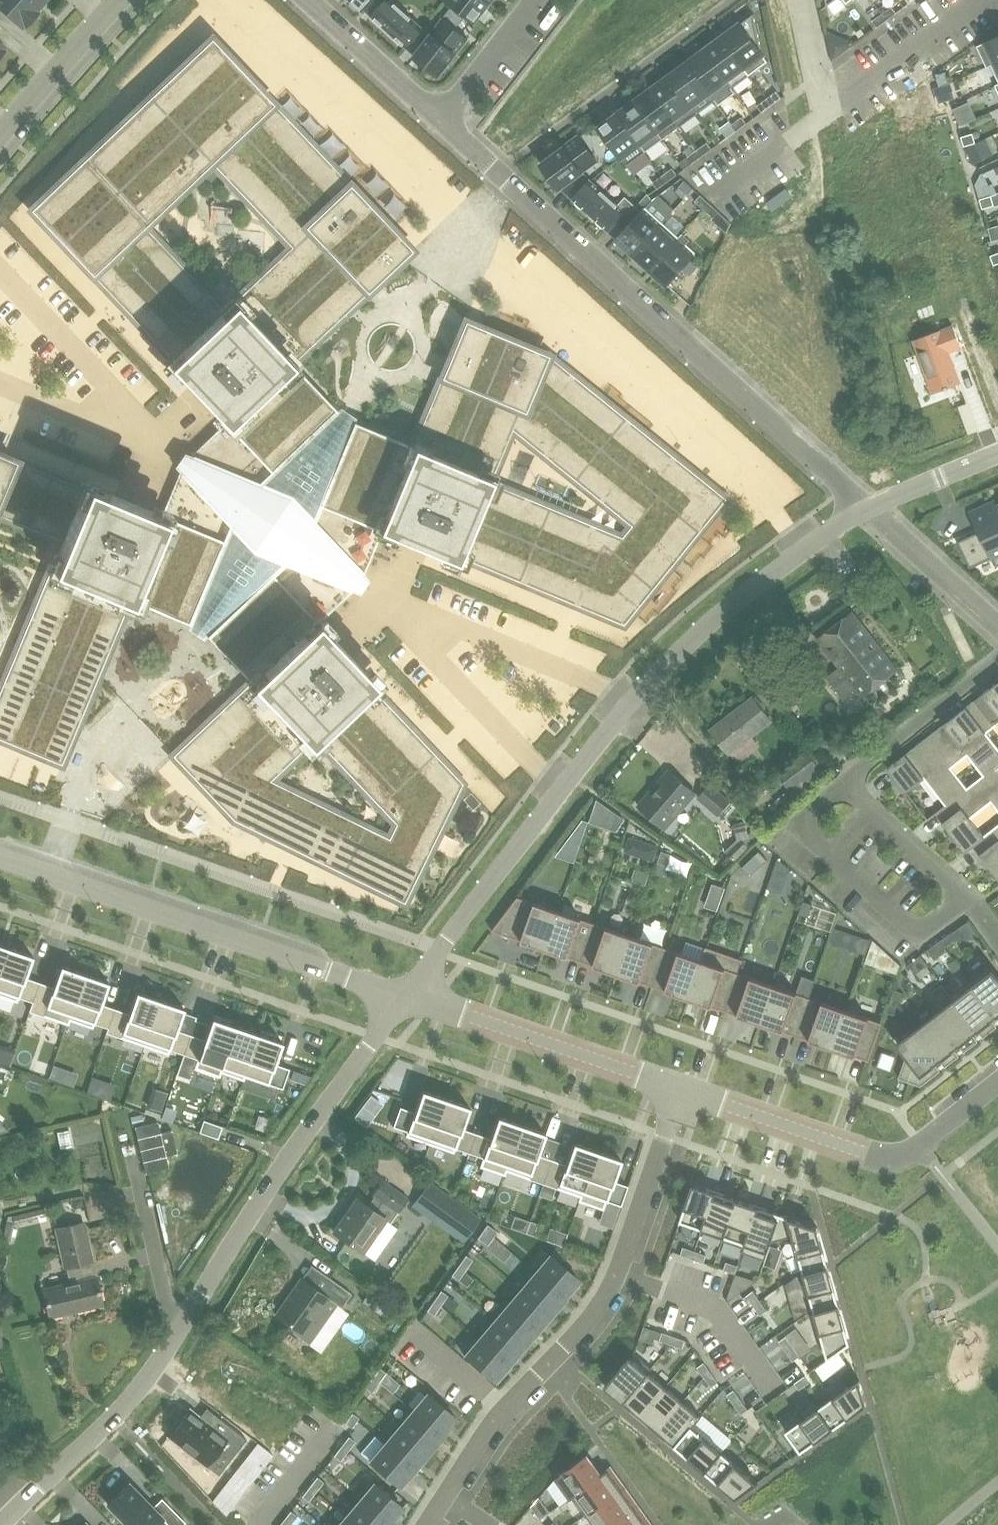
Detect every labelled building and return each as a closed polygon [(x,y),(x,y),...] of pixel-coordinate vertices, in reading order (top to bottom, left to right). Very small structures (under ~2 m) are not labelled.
[(37,7),(29,0),(0,0),(0,7),(20,25),(22,23),(25,25),(37,11),(35,9),(37,7)] [(363,8),(372,16),(396,38),(397,39),(397,40),(400,43),(401,43),(402,44),(405,46),(422,27),(392,0),(370,0),(363,8)] [(485,0),(448,0),(474,20),(488,2),(485,0)] [(882,13),(886,20),(896,13),(891,6),(882,13)] [(731,30),(721,36),(749,74),(768,61),(762,53),(754,13),(737,25),(734,24),(731,26),(731,30)] [(886,20),(882,13),(872,20),(877,27),(886,20)] [(422,27),(405,46),(415,56),(437,74),(466,38),(443,20),(431,35),(422,27)] [(997,60),(997,35),(977,45),(986,66),(997,60)] [(749,74),(721,36),(704,49),(726,79),(732,87),(749,75),(749,74)] [(31,210),(171,357),(173,359),(169,363),(225,422),(271,472),(326,419),(337,410),(292,363),(410,251),(411,251),(410,250),(411,248),(401,237),(213,39),(211,40),(210,39),(209,39),(210,40),(33,207),(32,207),(33,209),(31,210)] [(704,49),(687,62),(709,92),(715,100),(718,105),(736,92),(732,87),(726,79),(704,49)] [(986,66),(987,66),(991,64),(997,80),(997,60),(986,66)] [(687,62),(669,75),(697,113),(715,100),(709,92),(687,62)] [(946,71),(936,74),(939,86),(949,83),(946,71)] [(669,75),(652,88),(680,126),(697,113),(669,75)] [(957,82),(940,87),(944,100),(961,95),(957,82)] [(652,88),(634,100),(656,130),(662,138),(680,126),(652,88)] [(766,97),(771,103),(781,96),(776,90),(766,97)] [(771,103),(766,97),(757,104),(762,111),(771,103)] [(634,100),(617,113),(645,151),(662,138),(656,130),(634,100)] [(968,103),(954,109),(961,124),(975,117),(968,103)] [(627,165),(645,151),(617,113),(608,120),(604,119),(601,121),(601,125),(599,127),(627,165)] [(732,123),(737,129),(747,122),(742,115),(732,123)] [(877,130),(881,152),(924,144),(919,122),(877,130)] [(727,136),(737,129),(732,123),(722,130),(727,136)] [(935,133),(937,141),(949,138),(946,130),(935,133)] [(973,133),(961,136),(964,146),(976,142),(973,133)] [(579,136),(542,163),(559,187),(560,186),(573,199),(590,180),(580,171),(596,159),(579,136)] [(951,145),(949,138),(937,141),(939,149),(951,145)] [(986,139),(966,148),(973,163),(992,154),(986,139)] [(697,149),(701,155),(712,147),(707,141),(697,149)] [(687,155),(679,161),(684,168),(701,155),(697,149),(696,149),(692,144),(684,150),(687,155)] [(946,173),(958,170),(956,162),(944,166),(946,173)] [(662,174),(666,181),(677,173),(672,167),(662,174)] [(960,178),(958,170),(946,173),(949,181),(960,178)] [(666,181),(662,174),(653,181),(657,187),(666,181)] [(679,185),(688,193),(693,188),(693,187),(685,180),(684,179),(679,185)] [(628,198),(620,206),(590,180),(573,199),(576,201),(577,204),(579,206),(582,207),(617,238),(642,211),(628,198)] [(977,189),(980,198),(991,195),(988,185),(977,189)] [(766,202),(772,210),(791,196),(786,188),(766,202)] [(704,208),(709,202),(700,194),(695,200),(704,208)] [(991,195),(980,198),(982,208),(994,205),(991,195)] [(704,208),(713,216),(718,211),(719,210),(716,208),(709,202),(704,208)] [(646,206),(642,211),(617,238),(634,254),(663,222),(646,206)] [(960,218),(971,214),(969,207),(957,210),(960,218)] [(973,222),(971,214),(960,218),(962,226),(973,222)] [(679,236),(663,222),(634,254),(650,268),(679,236)] [(989,231),(992,240),(997,239),(997,228),(989,231)] [(679,236),(650,268),(667,284),(696,252),(688,244),(692,239),(685,233),(681,238),(679,236)] [(979,240),(967,242),(968,250),(980,248),(979,240)] [(945,304),(906,319),(914,339),(933,392),(944,388),(945,389),(948,388),(948,387),(959,383),(947,351),(961,346),(953,326),(945,304)] [(348,434),(319,505),(382,531),(457,562),(459,556),(622,624),(621,624),(622,624),(623,623),(624,624),(625,623),(624,623),(724,500),(723,499),(724,497),(723,497),(547,354),(546,354),(467,321),(466,321),(466,322),(464,322),(413,446),(353,421),(348,434)] [(180,470),(162,514),(224,540),(195,610),(217,625),(272,573),(319,622),(353,590),(351,588),(362,573),(364,574),(382,531),(319,505),(348,434),(326,419),(271,472),(225,422),(191,455),(192,456),(182,471),(180,470)] [(62,540),(0,690),(0,738),(60,763),(59,763),(60,764),(61,762),(62,763),(63,762),(62,762),(130,599),(190,623),(195,610),(224,540),(162,514),(86,483),(84,489),(81,488),(81,487),(1,454),(0,453),(0,515),(62,540)] [(957,541),(970,567),(992,557),(996,565),(997,565),(997,513),(995,507),(997,506),(995,501),(971,512),(974,517),(980,531),(957,541)] [(251,681),(182,747),(174,754),(175,755),(174,757),(234,820),(402,902),(403,902),(403,900),(405,901),(405,900),(462,785),(462,784),(461,784),(462,782),(461,782),(370,686),(375,681),(319,622),(272,573),(217,625),(206,635),(251,681)] [(853,612),(818,639),(839,667),(827,677),(844,699),(857,689),(862,696),(897,669),(853,612)] [(965,707),(985,731),(997,721),(997,681),(965,707)] [(752,697),(711,729),(729,752),(770,720),(752,697)] [(965,707),(926,737),(950,767),(967,753),(984,775),(994,767),(997,764),(997,749),(985,731),(965,707)] [(946,804),(966,789),(949,767),(950,767),(926,737),(887,767),(906,791),(924,777),(946,804)] [(827,778),(825,776),(808,754),(779,777),(797,801),(827,778)] [(994,767),(984,775),(966,789),(946,804),(947,805),(936,814),(964,850),(984,835),(970,818),(991,800),(997,809),(997,773),(994,767)] [(650,792),(638,806),(664,828),(695,792),(669,770),(658,783),(659,785),(652,793),(650,792)] [(709,784),(698,797),(718,814),(729,801),(709,784)] [(597,802),(588,824),(604,830),(611,811),(597,802)] [(588,824),(582,822),(566,843),(579,847),(588,824)] [(984,836),(984,835),(964,850),(965,851),(973,845),(997,878),(997,825),(984,836)] [(660,848),(648,844),(643,858),(655,862),(660,848)] [(759,851),(742,867),(750,876),(767,859),(759,851)] [(787,883),(791,869),(779,859),(772,878),(787,883)] [(545,948),(558,910),(518,896),(492,930),(545,948)] [(581,961),(594,922),(558,910),(545,948),(581,961)] [(616,973),(630,935),(594,922),(581,961),(616,973)] [(831,944),(843,948),(848,933),(837,929),(831,944)] [(666,947),(630,935),(616,973),(653,986),(666,947)] [(942,942),(945,947),(955,940),(951,935),(942,942)] [(853,951),(866,956),(871,941),(858,936),(853,951)] [(945,947),(942,942),(928,952),(934,960),(947,950),(945,947)] [(9,947),(0,944),(0,972),(9,947)] [(688,998),(707,946),(706,946),(701,960),(666,947),(653,986),(688,998)] [(742,959),(707,946),(688,998),(724,1010),(742,959)] [(32,1002),(39,982),(25,977),(33,955),(9,947),(0,972),(0,996),(17,1001),(18,997),(32,1002)] [(920,956),(908,965),(915,975),(928,965),(920,956)] [(743,959),(742,959),(724,1010),(760,1023),(774,985),(739,973),(743,959)] [(997,1015),(997,974),(990,964),(970,979),(997,1015)] [(39,982),(32,1002),(29,1011),(67,1024),(84,973),(60,965),(53,987),(39,982)] [(92,1028),(94,1023),(107,1028),(106,1032),(115,1008),(101,1003),(108,982),(84,973),(67,1024),(68,1024),(70,1020),(92,1028)] [(774,985),(760,1023),(796,1035),(810,997),(816,979),(802,975),(796,992),(774,985)] [(984,1036),(997,1026),(991,1019),(996,1015),(997,1017),(997,1015),(970,979),(951,994),(984,1036)] [(890,1001),(898,1003),(902,992),(894,989),(890,1001)] [(128,1013),(115,1008),(106,1032),(120,1037),(144,1045),(160,999),(136,991),(128,1013)] [(935,1013),(965,1051),(978,1041),(972,1034),(977,1030),(983,1037),(984,1036),(951,994),(950,995),(953,998),(935,1013)] [(832,1048),(845,1010),(810,997),(796,1035),(832,1048)] [(168,1054),(170,1049),(183,1054),(190,1034),(176,1029),(184,1008),(160,999),(144,1045),(168,1054)] [(894,1015),(898,1003),(890,1001),(886,1012),(894,1015)] [(882,1022),(845,1010),(832,1048),(869,1061),(882,1022)] [(935,1013),(916,1027),(946,1065),(959,1056),(953,1048),(959,1044),(964,1051),(965,1051),(935,1013)] [(194,1068),(218,1076),(236,1026),(212,1017),(204,1039),(190,1034),(183,1054),(197,1059),(194,1068)] [(258,1033),(236,1026),(218,1076),(219,1077),(221,1072),(242,1079),(258,1033)] [(945,1066),(946,1065),(916,1027),(897,1043),(906,1055),(899,1077),(921,1085),(940,1070),(934,1063),(940,1059),(945,1066)] [(282,1042),(258,1033),(242,1079),(243,1080),(245,1075),(282,1088),(289,1068),(275,1063),(282,1042)] [(2,1045),(0,1050),(0,1063),(8,1066),(14,1049),(2,1045)] [(49,1077),(59,1081),(63,1068),(54,1065),(49,1077)] [(429,1144),(445,1098),(421,1090),(414,1110),(399,1106),(392,1126),(407,1131),(405,1136),(429,1144)] [(368,1098),(354,1117),(365,1126),(380,1106),(368,1098)] [(455,1148),(469,1153),(476,1133),(462,1128),(469,1106),(445,1098),(429,1144),(453,1152),(455,1148)] [(172,1121),(175,1110),(165,1106),(162,1118),(172,1121)] [(479,1166),(503,1175),(521,1124),(497,1116),(489,1137),(476,1133),(469,1153),(482,1157),(479,1166)] [(222,1126),(203,1119),(199,1131),(218,1138),(222,1126)] [(161,1120),(137,1126),(148,1174),(172,1168),(169,1156),(181,1153),(176,1130),(164,1132),(161,1120)] [(545,1133),(521,1124),(503,1175),(505,1175),(506,1171),(543,1183),(551,1159),(537,1154),(545,1133)] [(551,1159),(543,1183),(579,1196),(578,1201),(579,1201),(596,1150),(572,1142),(565,1164),(551,1159)] [(596,1150),(579,1201),(603,1209),(606,1200),(620,1205),(627,1185),(613,1180),(620,1159),(596,1150)] [(357,1198),(334,1232),(361,1251),(375,1261),(398,1228),(390,1223),(397,1212),(408,1198),(383,1180),(373,1195),(377,1198),(370,1208),(357,1198)] [(429,1182),(412,1205),(463,1241),(480,1218),(429,1182)] [(693,1183),(680,1220),(702,1228),(715,1191),(706,1188),(693,1183)] [(715,1191),(702,1228),(723,1235),(721,1240),(722,1240),(737,1198),(725,1194),(715,1191)] [(737,1198),(722,1240),(743,1247),(741,1252),(742,1252),(758,1206),(749,1203),(737,1198)] [(758,1206),(742,1252),(765,1260),(771,1242),(781,1214),(768,1209),(758,1206)] [(14,1222),(45,1215),(43,1207),(8,1215),(2,1237),(10,1239),(14,1222)] [(781,1214),(771,1242),(793,1236),(803,1271),(799,1272),(799,1273),(828,1265),(827,1260),(819,1232),(818,1226),(817,1226),(781,1214)] [(83,1222),(56,1228),(65,1267),(92,1261),(83,1222)] [(487,1224),(482,1231),(492,1238),(497,1231),(487,1224)] [(487,1244),(492,1238),(482,1231),(477,1237),(487,1244)] [(692,1258),(695,1250),(683,1246),(680,1254),(692,1258)] [(706,1254),(695,1250),(692,1258),(703,1262),(706,1254)] [(534,1271),(564,1297),(579,1279),(549,1254),(534,1271)] [(458,1265),(465,1269),(472,1260),(465,1255),(458,1265)] [(726,1261),(724,1269),(735,1273),(738,1265),(726,1261)] [(465,1269),(458,1265),(452,1275),(458,1279),(465,1269)] [(796,1275),(785,1283),(795,1319),(806,1311),(809,1310),(810,1312),(839,1304),(837,1298),(830,1270),(828,1265),(799,1273),(799,1274),(796,1275)] [(564,1297),(534,1271),(520,1288),(550,1313),(564,1297)] [(43,1289),(49,1316),(102,1304),(96,1276),(43,1289)] [(286,1299),(275,1314),(289,1324),(287,1328),(309,1344),(327,1318),(332,1312),(325,1307),(330,1300),(337,1304),(341,1308),(351,1293),(327,1276),(318,1290),(305,1281),(301,1278),(286,1299)] [(733,1282),(727,1300),(742,1289),(737,1284),(733,1282)] [(520,1288),(506,1304),(536,1330),(550,1313),(520,1288)] [(441,1290),(434,1300),(440,1305),(447,1295),(441,1290)] [(753,1305),(760,1300),(753,1290),(746,1295),(753,1305)] [(440,1305),(434,1300),(427,1310),(433,1315),(440,1305)] [(760,1300),(753,1305),(760,1315),(767,1310),(760,1300)] [(522,1346),(536,1330),(506,1304),(492,1321),(522,1346)] [(839,1304),(810,1312),(810,1313),(815,1312),(827,1359),(850,1343),(848,1337),(840,1309),(839,1304)] [(478,1337),(508,1363),(522,1346),(492,1321),(478,1337)] [(671,1343),(674,1336),(662,1332),(660,1340),(671,1343)] [(674,1336),(671,1343),(682,1347),(685,1340),(674,1336)] [(779,1341),(786,1350),(793,1346),(786,1336),(779,1341)] [(508,1363),(478,1337),(464,1354),(494,1380),(508,1363)] [(800,1355),(793,1346),(786,1350),(793,1360),(800,1355)] [(633,1352),(605,1386),(606,1387),(614,1394),(622,1402),(652,1368),(633,1352)] [(697,1367),(704,1377),(711,1372),(704,1362),(697,1367)] [(379,1367),(372,1377),(379,1382),(386,1372),(379,1367)] [(652,1368),(622,1402),(631,1409),(631,1408),(639,1415),(640,1416),(666,1386),(649,1372),(652,1368)] [(711,1372),(704,1377),(711,1386),(718,1382),(711,1372)] [(804,1375),(794,1382),(799,1389),(809,1382),(804,1375)] [(372,1392),(379,1382),(372,1377),(365,1387),(372,1392)] [(814,1398),(813,1399),(834,1427),(838,1424),(862,1407),(867,1404),(859,1378),(819,1406),(814,1398)] [(666,1386),(640,1416),(649,1423),(648,1424),(657,1431),(683,1401),(666,1386)] [(727,1394),(734,1404),(741,1399),(734,1389),(727,1394)] [(426,1392),(412,1410),(442,1435),(456,1418),(426,1392)] [(741,1399),(734,1404),(741,1414),(748,1409),(741,1399)] [(802,1418),(785,1430),(800,1451),(806,1448),(830,1430),(834,1427),(813,1399),(797,1411),(802,1418)] [(683,1401),(657,1431),(666,1439),(666,1438),(675,1445),(675,1446),(701,1416),(683,1401)] [(172,1430),(168,1435),(218,1474),(246,1439),(219,1418),(212,1427),(199,1417),(189,1409),(181,1420),(178,1418),(170,1428),(172,1430)] [(442,1435),(412,1410),(398,1426),(428,1452),(442,1435)] [(345,1423),(352,1427),(359,1417),(352,1413),(345,1423)] [(701,1416),(675,1446),(679,1449),(702,1468),(706,1471),(722,1452),(692,1426),(701,1416)] [(428,1452),(398,1426),(384,1443),(414,1468),(428,1452)] [(341,1445),(347,1450),(355,1441),(348,1436),(341,1445)] [(414,1468),(384,1443),(369,1460),(399,1485),(414,1468)] [(273,1454),(261,1444),(261,1445),(246,1463),(259,1473),(273,1454)] [(347,1450),(341,1445),(334,1455),(340,1460),(347,1450)] [(722,1452),(706,1471),(710,1475),(732,1494),(736,1497),(758,1482),(722,1452)] [(555,1477),(570,1498),(609,1470),(608,1469),(601,1474),(588,1455),(569,1469),(568,1468),(555,1477)] [(609,1470),(570,1498),(573,1496),(586,1514),(622,1488),(609,1470)] [(309,1486),(316,1491),(323,1481),(317,1476),(309,1486)] [(185,1522),(161,1498),(152,1506),(129,1482),(107,1504),(128,1524),(153,1524),(161,1518),(169,1524),(182,1524),(185,1522)] [(359,1499),(389,1524),(403,1507),(373,1482),(359,1499)] [(316,1491),(309,1486),(302,1495),(308,1500),(316,1491)] [(635,1507),(622,1488),(586,1514),(594,1524),(610,1524),(635,1507)] [(389,1524),(359,1499),(345,1515),(356,1524),(388,1524),(389,1524)] [(546,1505),(536,1512),(540,1519),(550,1512),(546,1505)] [(635,1507),(610,1524),(648,1524),(635,1507)] [(283,1520),(289,1524),(297,1515),(290,1510),(283,1520)] [(345,1515),(336,1524),(356,1524),(345,1515)]
